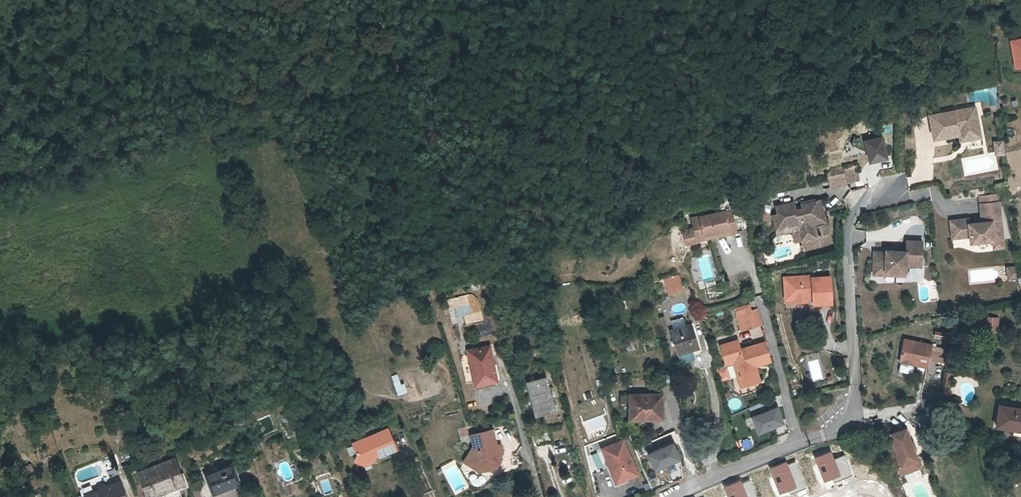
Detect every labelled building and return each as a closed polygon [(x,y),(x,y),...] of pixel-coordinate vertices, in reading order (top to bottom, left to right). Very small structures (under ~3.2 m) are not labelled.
[(1008,39),(1014,66),(1020,65),(1020,37),(1008,39)] [(968,109),(928,117),(932,141),(958,136),(958,139),(963,138),(964,142),(980,138),(975,118),(970,119),(968,109)] [(883,134),(863,138),(867,161),(887,158),(883,134)] [(850,144),(862,148),(865,140),(853,136),(850,144)] [(1002,142),(993,143),(994,155),(1003,154),(1002,142)] [(840,166),(829,169),(826,173),(829,186),(844,182),(840,166)] [(690,214),(693,223),(694,226),(702,224),(703,230),(728,223),(727,217),(733,216),(728,196),(718,198),(720,207),(690,214)] [(792,201),(774,206),(776,213),(771,215),(776,233),(791,230),(794,240),(816,234),(815,231),(826,228),(818,199),(806,202),(804,204),(801,205),(801,207),(794,209),(792,201)] [(968,220),(950,222),(952,239),(969,237),(970,244),(993,241),(1003,240),(998,203),(980,205),(981,220),(981,223),(976,224),(969,224),(968,220)] [(694,226),(693,223),(682,226),(686,239),(736,226),(733,216),(727,217),(728,223),(703,230),(702,224),(694,226)] [(1003,240),(993,241),(993,249),(1003,248),(1003,240)] [(886,254),(874,253),(873,276),(885,276),(885,273),(905,274),(906,267),(921,268),(922,243),(906,243),(906,253),(886,252),(886,254)] [(761,253),(753,255),(756,265),(764,263),(761,253)] [(1014,267),(1007,268),(1008,278),(1015,277),(1014,267)] [(669,289),(686,285),(682,270),(665,275),(669,289)] [(811,276),(784,278),(785,295),(794,295),(795,300),(795,303),(808,302),(807,296),(813,295),(813,305),(832,303),(830,276),(812,278),(811,276)] [(471,312),(483,311),(483,301),(471,302),(471,312)] [(456,317),(471,313),(469,303),(454,307),(456,317)] [(741,327),(761,320),(757,307),(736,313),(741,327)] [(986,329),(998,329),(998,316),(986,316),(986,329)] [(672,336),(674,342),(676,350),(699,344),(692,321),(670,327),(672,336)] [(764,339),(746,345),(740,347),(737,338),(720,343),(726,362),(733,360),(741,384),(756,379),(759,378),(754,363),(770,358),(764,339)] [(919,361),(930,364),(934,347),(907,341),(902,362),(919,365),(919,361)] [(472,365),(476,382),(477,387),(498,382),(490,347),(469,352),(470,356),(462,358),(464,367),(472,365)] [(468,384),(476,382),(472,365),(464,367),(468,384)] [(399,373),(391,375),(396,395),(405,392),(399,373)] [(944,393),(951,394),(955,375),(948,374),(944,393)] [(556,408),(549,378),(531,383),(538,411),(547,408),(548,411),(556,408)] [(630,392),(632,416),(664,415),(662,390),(630,392)] [(773,399),(748,406),(750,413),(774,406),(773,399)] [(1020,430),(1020,410),(1003,406),(999,426),(1020,430)] [(777,407),(753,417),(759,432),(783,422),(777,407)] [(551,428),(535,432),(539,445),(554,442),(551,428)] [(892,433),(894,440),(886,443),(894,468),(918,460),(907,428),(892,433)] [(387,429),(352,443),(356,455),(354,461),(361,465),(369,462),(372,457),(375,456),(377,457),(395,450),(387,429)] [(494,430),(473,435),(476,446),(466,462),(479,470),(487,468),(487,470),(496,468),(501,461),(498,459),(497,456),(504,454),(502,446),(498,447),(494,430)] [(603,449),(617,482),(638,473),(624,440),(603,449)] [(672,442),(648,452),(654,467),(678,457),(672,442)] [(148,496),(154,496),(184,484),(175,461),(140,476),(148,496)] [(24,475),(33,472),(30,464),(22,468),(24,475)] [(204,476),(213,496),(241,484),(233,465),(204,476)] [(761,468),(747,472),(754,496),(769,496),(761,468)] [(735,492),(746,489),(743,477),(720,483),(724,496),(736,496),(735,492)] [(121,484),(90,496),(126,496),(121,484)]
